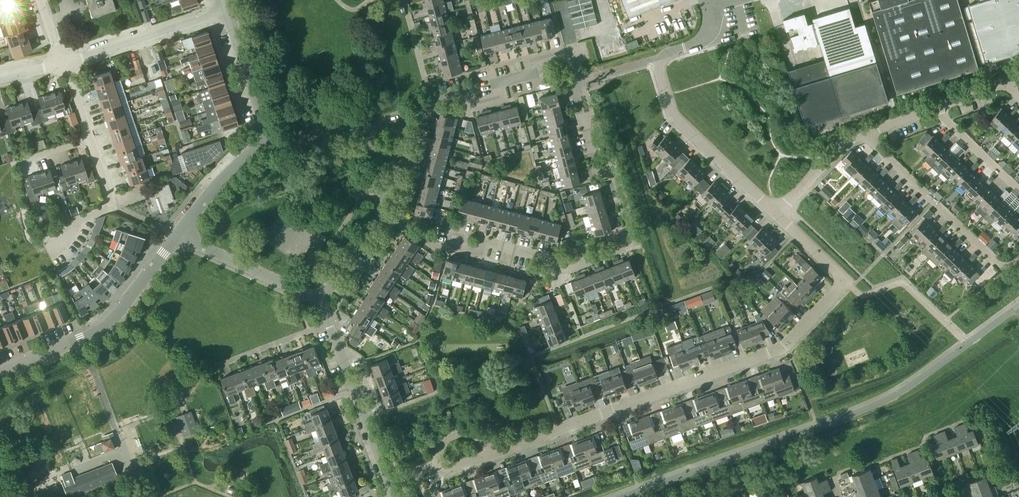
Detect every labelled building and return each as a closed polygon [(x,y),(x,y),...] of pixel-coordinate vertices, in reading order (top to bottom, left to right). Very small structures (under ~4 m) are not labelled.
[(19,7),(16,0),(4,0),(0,1),(0,10),(1,13),(19,7)] [(89,9),(92,18),(116,10),(112,0),(86,0),(89,9)] [(138,1),(140,8),(146,6),(144,0),(141,0),(138,1)] [(172,13),(198,4),(197,0),(179,0),(180,4),(171,7),(172,13)] [(629,16),(672,0),(622,0),(629,16)] [(961,74),(977,69),(956,0),(874,0),(869,1),(897,93),(961,74)] [(979,2),(968,5),(986,62),(1018,52),(1018,0),(979,0),(979,2)] [(592,1),(580,4),(582,9),(593,6),(592,1)] [(447,12),(444,2),(424,7),(425,12),(428,11),(430,16),(447,12)] [(580,4),(568,7),(570,12),(582,9),(580,4)] [(593,6),(582,9),(583,15),(595,12),(593,6)] [(1,13),(5,24),(22,18),(19,7),(1,13)] [(889,100),(865,23),(855,26),(850,7),(812,18),(813,22),(808,24),(804,13),(783,19),(789,37),(791,36),(795,49),(819,42),(825,59),(788,70),(805,126),(889,100)] [(146,9),(141,11),(145,21),(150,19),(146,9)] [(583,15),(582,9),(570,12),(571,18),(583,15)] [(450,21),(447,12),(430,16),(431,21),(428,22),(429,27),(450,21)] [(595,12),(583,15),(585,21),(596,18),(595,12)] [(583,15),(571,18),(573,24),(585,21),(583,15)] [(551,17),(541,20),(546,40),(551,39),(550,36),(555,34),(551,17)] [(2,26),(5,36),(23,30),(26,29),(22,18),(5,24),(5,25),(2,26)] [(585,21),(586,27),(598,24),(596,18),(585,21)] [(541,41),(546,40),(541,20),(531,22),(535,39),(540,38),(541,41)] [(452,31),(450,21),(429,27),(430,32),(434,31),(435,36),(452,31)] [(586,27),(585,21),(573,24),(574,30),(586,27)] [(530,41),(535,39),(531,22),(521,25),(526,45),(531,44),(530,41)] [(521,47),(526,45),(521,25),(511,27),(515,45),(521,43),(521,47)] [(510,46),(515,45),(511,27),(501,30),(506,51),(511,49),(510,46)] [(9,46),(27,40),(23,30),(5,36),(9,46)] [(491,33),(496,50),(501,48),(502,52),(506,51),(501,30),(491,33)] [(194,47),(195,47),(211,42),(207,31),(181,40),(183,45),(185,44),(187,49),(194,47)] [(455,41),(452,31),(435,36),(436,41),(433,42),(434,47),(455,41)] [(491,51),(496,50),(491,33),(481,35),(486,56),(491,54),(491,51)] [(27,40),(9,46),(12,57),(30,51),(27,40)] [(637,40),(626,43),(628,49),(639,45),(637,40)] [(439,50),(440,56),(458,51),(455,41),(434,47),(435,51),(439,50)] [(214,52),(211,42),(195,47),(196,53),(187,56),(188,61),(214,52)] [(161,50),(155,53),(157,60),(163,58),(161,50)] [(460,61),(458,51),(440,56),(441,61),(438,62),(439,67),(460,61)] [(199,62),(201,68),(217,62),(214,52),(188,61),(190,65),(199,62)] [(164,60),(157,62),(160,69),(167,67),(164,60)] [(463,71),(460,61),(439,67),(441,71),(444,70),(445,76),(463,71)] [(142,71),(139,62),(133,64),(136,73),(142,71)] [(221,73),(217,62),(201,68),(203,73),(194,77),(195,81),(221,73)] [(96,87),(114,81),(111,70),(93,76),(96,87)] [(206,83),(208,88),(224,83),(221,73),(195,81),(197,86),(206,83)] [(96,87),(100,98),(118,92),(114,81),(96,87)] [(224,83),(208,88),(199,91),(202,102),(228,93),(224,83)] [(59,90),(48,94),(55,113),(63,110),(64,115),(69,113),(72,112),(68,99),(62,100),(59,90)] [(104,109),(121,103),(118,92),(100,98),(104,109)] [(204,106),(206,112),(231,103),(228,93),(202,102),(203,106),(204,106)] [(540,97),(542,107),(563,102),(562,97),(558,98),(557,93),(540,97)] [(47,116),(55,113),(48,94),(38,97),(41,107),(36,109),(40,123),(48,120),(47,116)] [(171,101),(174,111),(182,108),(179,99),(171,101)] [(27,101),(16,104),(23,124),(31,121),(32,125),(40,123),(36,109),(30,111),(27,101)] [(563,102),(542,107),(545,117),(562,113),(561,108),(564,107),(563,102)] [(104,109),(107,120),(125,114),(121,103),(104,109)] [(209,122),(234,114),(231,103),(206,112),(207,117),(199,120),(201,124),(209,122)] [(15,126),(23,124),(16,104),(6,108),(9,118),(4,120),(8,133),(16,131),(15,126)] [(511,104),(506,105),(511,126),(522,123),(517,106),(512,107),(511,104)] [(502,128),(511,126),(506,105),(501,106),(502,110),(497,111),(502,128)] [(997,128),(1009,115),(1002,108),(997,113),(992,108),(984,117),(989,121),(997,128)] [(182,109),(174,111),(177,121),(185,118),(182,109)] [(491,109),(486,110),(492,131),(502,128),(497,111),(492,112),(491,109)] [(481,134),(492,131),(486,110),(482,111),(482,115),(477,116),(481,134)] [(455,128),(458,118),(458,117),(441,113),(439,118),(436,118),(435,122),(455,128)] [(545,117),(547,127),(568,122),(567,117),(564,118),(562,113),(545,117)] [(111,130),(129,124),(125,114),(107,120),(111,130)] [(197,132),(211,128),(212,133),(238,124),(234,114),(209,122),(195,127),(197,132)] [(1009,115),(997,128),(1004,135),(1017,122),(1009,115)] [(453,137),(455,128),(435,122),(433,127),(437,128),(435,133),(453,137)] [(568,122),(547,127),(550,137),(567,133),(566,127),(569,127),(568,122)] [(1018,134),(1018,124),(1017,122),(1004,135),(1012,142),(1018,134)] [(111,130),(114,141),(132,135),(129,124),(111,130)] [(921,148),(928,155),(941,142),(933,135),(932,136),(928,132),(919,141),(923,145),(921,148)] [(151,141),(158,139),(164,137),(163,133),(150,137),(151,141)] [(450,147),(453,137),(435,133),(434,138),(431,137),(430,142),(450,147)] [(553,147),(573,142),(572,137),(569,138),(567,133),(550,137),(553,147)] [(118,152),(136,146),(132,135),(114,141),(118,152)] [(649,144),(661,155),(674,143),(666,135),(662,139),(658,135),(649,144)] [(198,167),(198,166),(210,162),(222,151),(219,140),(181,153),(187,170),(198,167)] [(448,157),(450,147),(430,142),(428,147),(432,148),(430,153),(448,157)] [(555,157),(573,152),(571,147),(575,146),(573,142),(553,147),(555,157)] [(924,159),(932,166),(948,149),(941,142),(928,155),(924,159)] [(673,167),(682,158),(678,154),(681,150),(674,143),(661,155),(673,167)] [(121,163),(124,162),(139,157),(136,146),(118,152),(121,163)] [(941,172),(955,156),(948,149),(932,166),(939,174),(941,172)] [(992,149),(987,153),(991,157),(996,152),(992,149)] [(844,168),(852,175),(864,162),(857,155),(855,156),(850,151),(842,160),(847,165),(844,168)] [(573,152),(555,157),(558,167),(578,161),(577,157),(574,157),(573,152)] [(445,167),(448,157),(430,153),(429,158),(426,157),(424,162),(445,167)] [(128,173),(146,167),(142,156),(139,157),(124,162),(128,173)] [(183,171),(178,156),(171,158),(164,160),(166,165),(169,164),(173,174),(183,171)] [(950,176),(951,176),(963,163),(955,156),(941,172),(947,179),(950,176)] [(81,158),(71,162),(77,181),(85,178),(86,183),(95,180),(90,167),(85,168),(81,158)] [(678,172),(685,178),(698,166),(690,158),(686,162),(682,158),(673,167),(674,167),(671,170),(675,175),(678,172)] [(560,177),(578,172),(576,167),(580,166),(578,161),(558,167),(560,177)] [(77,181),(71,162),(60,165),(63,175),(58,177),(62,191),(70,188),(69,184),(77,181)] [(442,177),(445,167),(424,162),(423,166),(426,167),(425,172),(442,177)] [(852,175),(859,182),(872,169),(864,162),(852,175)] [(970,171),(963,163),(951,176),(958,183),(970,171)] [(1002,167),(1009,174),(1013,169),(1007,163),(1002,167)] [(697,190),(706,181),(702,177),(705,173),(698,166),(685,178),(697,190)] [(146,167),(128,173),(131,184),(149,178),(146,167)] [(49,169),(39,172),(45,192),(53,189),(54,193),(62,191),(58,177),(53,179),(49,169)] [(859,182),(867,189),(879,176),(872,169),(859,182)] [(958,183),(965,190),(978,178),(970,171),(958,183)] [(45,192),(39,172),(28,176),(31,186),(26,188),(30,201),(38,199),(37,194),(45,192)] [(440,187),(442,177),(425,172),(424,178),(420,177),(419,181),(440,187)] [(560,177),(563,187),(584,182),(582,176),(579,177),(578,172),(560,177)] [(176,176),(171,178),(172,181),(186,194),(190,189),(176,176)] [(867,189),(874,196),(886,183),(879,176),(867,189)] [(965,190),(973,198),(985,185),(978,178),(965,190)] [(437,197),(440,187),(419,181),(418,186),(421,187),(420,192),(437,197)] [(697,190),(709,201),(722,188),(714,181),(710,185),(706,181),(697,190)] [(167,203),(174,200),(168,183),(160,186),(161,189),(148,193),(151,203),(148,204),(151,212),(162,208),(163,211),(169,209),(167,203)] [(874,196),(881,203),(894,190),(886,183),(874,196)] [(586,185),(579,187),(580,193),(588,191),(586,185)] [(973,198),(980,205),(992,192),(985,185),(973,198)] [(833,194),(824,186),(818,192),(827,200),(833,194)] [(721,213),(730,204),(726,200),(729,196),(722,188),(709,201),(721,213)] [(586,205),(606,199),(605,195),(602,196),(600,190),(583,195),(586,205)] [(885,215),(889,210),(901,197),(894,190),(881,203),(877,208),(885,215)] [(435,207),(437,197),(420,192),(419,197),(415,196),(414,201),(435,207)] [(980,205),(987,212),(1000,199),(992,192),(980,205)] [(889,210),(896,217),(908,205),(901,197),(889,210)] [(467,221),(472,200),(462,198),(457,215),(463,216),(462,220),(467,221)] [(586,205),(589,215),(606,210),(605,205),(608,204),(606,199),(586,205)] [(994,218),(995,219),(1007,206),(1000,199),(987,212),(984,215),(991,222),(994,218)] [(472,219),(477,220),(482,203),(472,200),(467,221),(472,222),(472,219)] [(432,217),(435,207),(414,201),(413,206),(416,207),(415,212),(432,217)] [(486,226),(492,206),(482,203),(477,220),(483,222),(482,225),(486,226)] [(721,213),(733,224),(746,211),(738,204),(734,208),(730,204),(721,213)] [(952,208),(957,213),(961,209),(955,204),(952,208)] [(916,212),(908,205),(896,217),(892,222),(900,229),(906,223),(916,212)] [(77,206),(69,209),(71,215),(79,213),(77,206)] [(492,224),(497,225),(502,208),(492,206),(486,226),(491,227),(492,224)] [(995,219),(1002,226),(1014,213),(1007,206),(995,219)] [(506,231),(512,211),(502,208),(497,225),(502,227),(502,230),(506,231)] [(929,208),(922,216),(927,220),(934,213),(929,208)] [(592,225),(612,219),(611,214),(608,215),(606,210),(589,215),(592,225)] [(57,214),(59,223),(69,220),(66,211),(57,214)] [(512,229),(517,231),(522,213),(512,211),(506,231),(511,233),(512,229)] [(745,236),(754,227),(750,223),(753,219),(746,211),(733,224),(745,236)] [(846,216),(850,220),(854,216),(850,211),(846,216)] [(50,212),(41,214),(44,223),(53,220),(50,212)] [(677,221),(681,217),(676,212),(672,216),(677,221)] [(918,214),(916,212),(906,223),(908,225),(918,214)] [(521,235),(526,237),(531,216),(522,213),(517,231),(522,232),(521,235)] [(956,216),(962,222),(965,218),(959,213),(956,216)] [(1014,213),(1002,226),(1010,233),(1012,231),(1018,237),(1018,217),(1014,213)] [(92,231),(99,234),(102,227),(103,223),(105,215),(98,218),(95,224),(92,231)] [(537,236),(541,219),(531,216),(526,237),(531,238),(532,234),(537,236)] [(850,222),(856,228),(860,223),(855,218),(850,222)] [(541,240),(546,242),(551,221),(541,219),(537,236),(542,237),(541,240)] [(612,219),(592,225),(595,235),(612,230),(610,225),(614,224),(612,219)] [(911,232),(919,239),(931,226),(923,219),(911,232)] [(551,240),(557,241),(561,224),(551,221),(546,242),(550,243),(551,240)] [(693,221),(688,226),(693,230),(697,225),(693,221)] [(919,239),(926,246),(938,233),(931,226),(919,239)] [(745,236),(757,247),(770,234),(762,227),(758,231),(754,227),(745,236)] [(116,229),(113,239),(118,240),(118,241),(136,248),(138,249),(139,246),(143,236),(127,231),(127,232),(116,229)] [(92,231),(89,238),(95,241),(98,234),(99,234),(92,231)] [(1000,232),(994,237),(999,242),(1005,237),(1000,232)] [(870,233),(866,236),(872,242),(876,238),(870,233)] [(887,249),(899,238),(894,233),(882,244),(887,249)] [(938,233),(926,246),(922,251),(929,258),(946,240),(938,233)] [(765,263),(770,259),(778,250),(774,245),(777,242),(770,234),(757,247),(753,252),(765,263)] [(416,250),(419,245),(419,244),(405,235),(399,244),(421,259),(424,255),(416,250)] [(981,240),(985,244),(989,240),(985,236),(981,240)] [(88,241),(85,245),(91,248),(93,244),(95,242),(95,241),(89,238),(89,239),(88,241)] [(709,249),(713,244),(707,238),(703,243),(709,249)] [(905,243),(901,238),(895,244),(900,249),(905,243)] [(937,265),(941,260),(953,247),(946,240),(929,258),(937,265)] [(993,250),(997,245),(992,240),(987,244),(993,250)] [(115,247),(113,250),(131,259),(132,257),(135,252),(136,248),(118,241),(116,244),(115,247)] [(721,259),(731,249),(725,243),(715,253),(721,259)] [(421,259),(399,244),(393,253),(407,263),(410,258),(418,263),(421,259)] [(81,251),(86,255),(89,251),(90,249),(91,248),(85,245),(84,247),(81,251)] [(948,267),(960,254),(953,247),(941,260),(948,267)] [(110,256),(108,259),(126,269),(127,268),(129,263),(131,259),(113,250),(112,253),(110,256)] [(76,257),(75,257),(80,261),(84,258),(86,255),(81,251),(79,253),(76,257)] [(415,268),(407,263),(393,253),(387,262),(409,277),(415,268)] [(951,279),(956,274),(968,261),(960,254),(948,267),(944,272),(951,279)] [(809,272),(797,284),(810,297),(818,289),(814,285),(818,281),(814,277),(819,273),(802,256),(801,256),(797,261),(809,272)] [(70,262),(74,267),(78,264),(80,261),(75,257),(74,259),(70,262)] [(104,257),(98,265),(118,280),(120,278),(123,273),(125,270),(126,269),(108,259),(104,257)] [(442,276),(453,279),(458,258),(453,257),(453,260),(447,259),(442,276)] [(453,279),(463,281),(467,264),(462,263),(463,259),(458,258),(453,279)] [(623,258),(618,260),(626,279),(636,276),(629,259),(624,261),(623,258)] [(440,270),(442,260),(437,259),(434,269),(440,270)] [(616,283),(626,279),(618,260),(614,261),(615,265),(610,266),(616,283)] [(980,275),(977,272),(975,270),(976,269),(968,261),(956,274),(963,282),(966,278),(972,283),(980,275)] [(64,267),(67,272),(72,269),(74,267),(70,262),(68,264),(64,267)] [(409,277),(387,262),(381,271),(395,281),(398,276),(406,281),(409,277)] [(463,281),(472,284),(478,263),(473,262),(472,265),(467,264),(463,281)] [(727,267),(732,271),(737,267),(732,262),(727,267)] [(472,284),(482,287),(487,269),(482,268),(483,265),(478,263),(472,284)] [(98,265),(92,272),(95,275),(110,289),(112,288),(115,283),(118,280),(98,265)] [(604,265),(599,267),(607,287),(616,283),(610,266),(605,268),(604,265)] [(61,268),(58,270),(60,276),(65,274),(67,272),(64,267),(61,268)] [(482,287),(492,289),(498,269),(493,267),(492,271),(487,269),(482,287)] [(597,291),(607,287),(599,267),(595,269),(596,272),(591,274),(597,291)] [(733,273),(737,276),(742,272),(738,268),(733,273)] [(761,273),(768,279),(772,274),(766,268),(761,273)] [(492,289),(502,292),(507,274),(501,273),(502,270),(498,269),(492,289)] [(395,281),(381,271),(374,280),(397,295),(400,291),(391,286),(395,281)] [(502,292),(512,294),(517,274),(513,272),(512,276),(507,274),(502,292)] [(585,273),(580,274),(588,294),(597,291),(591,274),(586,276),(585,273)] [(756,278),(764,285),(768,280),(761,273),(756,278)] [(522,275),(517,274),(512,294),(522,297),(527,280),(521,278),(522,275)] [(578,298),(588,294),(580,274),(575,276),(577,279),(571,281),(578,298)] [(90,280),(88,283),(101,298),(103,296),(106,293),(110,289),(95,275),(93,278),(90,280)] [(5,279),(0,281),(0,285),(2,291),(9,288),(5,279)] [(397,295),(374,280),(368,290),(370,291),(370,290),(384,300),(385,299),(383,298),(386,294),(394,299),(397,295)] [(428,288),(435,289),(437,283),(430,281),(428,288)] [(780,290),(795,305),(799,301),(803,304),(810,297),(797,284),(797,285),(793,281),(787,287),(785,285),(780,290)] [(82,287),(79,289),(91,305),(93,304),(97,301),(101,298),(88,283),(85,285),(82,287)] [(938,292),(931,286),(925,292),(932,298),(938,292)] [(73,293),(70,295),(80,312),(91,305),(79,289),(76,291),(73,293)] [(384,300),(370,290),(370,291),(364,299),(387,315),(389,310),(381,305),(384,300)] [(768,302),(787,321),(795,313),(791,309),(795,305),(780,290),(768,302)] [(7,291),(1,294),(3,300),(10,297),(7,291)] [(61,291),(48,297),(58,322),(68,317),(63,304),(66,302),(61,291)] [(700,294),(704,305),(711,303),(707,292),(700,294)] [(48,326),(58,322),(48,297),(43,298),(47,308),(41,310),(48,326)] [(693,298),(687,300),(690,307),(696,305),(693,298)] [(384,319),(387,315),(364,299),(358,308),(372,318),(376,313),(384,319)] [(551,299),(551,300),(534,306),(538,316),(558,308),(556,304),(553,305),(551,299)] [(32,303),(28,305),(38,330),(48,326),(41,310),(38,301),(32,303)] [(684,301),(677,303),(679,308),(682,306),(684,311),(688,310),(684,301)] [(761,316),(770,331),(776,325),(780,328),(787,321),(768,302),(760,310),(763,313),(761,316)] [(27,334),(38,330),(28,305),(23,307),(27,316),(21,318),(27,334)] [(372,318),(358,308),(352,317),(374,333),(377,328),(369,323),(372,318)] [(542,325),(559,319),(557,314),(560,313),(558,308),(538,316),(542,325)] [(12,311),(8,313),(17,338),(27,334),(21,318),(16,320),(12,311)] [(426,315),(420,311),(414,320),(420,324),(426,315)] [(7,342),(17,338),(8,313),(3,315),(7,324),(1,326),(7,342)] [(747,326),(753,343),(763,339),(761,334),(770,331),(761,316),(758,313),(755,315),(757,322),(747,326)] [(372,336),(374,333),(352,317),(346,327),(351,330),(348,334),(352,337),(359,342),(360,342),(363,338),(360,336),(364,331),(372,336)] [(542,325),(546,335),(566,327),(564,323),(561,324),(559,319),(542,325)] [(714,331),(722,354),(732,350),(730,346),(736,344),(732,332),(730,326),(714,331)] [(732,332),(736,344),(741,342),(743,346),(753,343),(747,326),(732,332)] [(550,345),(566,338),(564,333),(567,332),(566,327),(546,335),(550,345)] [(699,337),(705,355),(710,353),(712,358),(722,354),(714,331),(699,337)] [(356,346),(359,342),(352,337),(350,340),(351,342),(356,346)] [(685,349),(691,366),(701,362),(699,357),(705,355),(699,337),(683,343),(685,349)] [(314,346),(304,350),(313,375),(318,373),(314,364),(321,362),(314,346)] [(691,366),(685,349),(669,355),(673,366),(679,364),(681,369),(691,366)] [(304,350),(294,353),(300,369),(305,367),(309,377),(313,375),(304,350)] [(294,353),(284,357),(293,383),(298,381),(294,371),(300,369),(294,353)] [(640,359),(648,381),(658,378),(657,373),(662,371),(658,359),(653,361),(651,355),(640,359)] [(284,357),(274,361),(279,375),(278,375),(279,377),(285,375),(289,384),(293,383),(284,357)] [(273,377),(278,375),(279,375),(274,361),(273,359),(262,363),(272,388),(277,386),(273,377)] [(371,365),(375,375),(401,366),(399,361),(390,365),(387,359),(371,365)] [(625,365),(627,370),(631,382),(637,380),(638,385),(648,381),(640,359),(625,365)] [(262,363),(252,366),(258,382),(264,380),(267,390),(272,388),(262,363)] [(252,366),(242,370),(252,396),(256,394),(253,385),(258,382),(252,366)] [(379,386),(395,380),(393,374),(402,370),(401,366),(375,375),(379,386)] [(625,384),(631,382),(627,370),(621,372),(619,367),(609,370),(617,393),(627,389),(625,384)] [(769,371),(778,396),(795,390),(792,381),(785,383),(779,367),(769,371)] [(247,397),(252,396),(242,370),(232,374),(238,390),(244,388),(247,397)] [(595,382),(600,394),(605,391),(607,396),(617,393),(609,370),(593,376),(595,382)] [(759,393),(762,402),(778,396),(769,371),(759,374),(765,390),(759,393)] [(233,392),(238,390),(232,374),(222,378),(231,403),(236,402),(233,392)] [(430,378),(423,381),(425,387),(432,385),(430,378)] [(737,383),(746,408),(762,402),(759,393),(752,395),(747,379),(737,383)] [(379,386),(383,396),(408,386),(407,381),(397,385),(395,380),(379,386)] [(586,404),(580,387),(578,382),(568,386),(570,391),(564,393),(569,405),(574,403),(576,408),(586,404)] [(595,382),(580,387),(586,404),(596,400),(594,396),(600,394),(595,382)] [(726,405),(730,414),(746,408),(737,383),(727,386),(733,402),(726,405)] [(408,386),(383,396),(387,406),(403,400),(401,394),(410,391),(408,386)] [(325,399),(335,395),(332,388),(322,392),(325,399)] [(704,395),(714,420),(730,414),(726,405),(720,407),(714,391),(704,395)] [(178,398),(184,403),(188,398),(182,393),(178,398)] [(311,397),(313,403),(321,401),(318,394),(311,397)] [(694,417),(697,426),(714,420),(704,395),(694,398),(700,414),(694,417)] [(304,407),(312,404),(309,398),(301,401),(304,407)] [(296,403),(290,406),(293,411),(298,409),(296,403)] [(682,403),(672,407),(681,432),(697,426),(694,417),(687,419),(682,403)] [(288,407),(282,409),(284,415),(290,412),(288,407)] [(681,432),(672,407),(662,410),(668,426),(661,428),(665,438),(681,432)] [(304,424),(306,428),(331,419),(327,408),(311,414),(314,420),(304,424)] [(176,416),(183,436),(198,431),(191,411),(176,416)] [(773,412),(768,413),(770,420),(783,415),(782,412),(775,415),(773,412)] [(766,413),(759,416),(762,422),(768,419),(766,413)] [(253,418),(256,426),(262,423),(260,415),(253,418)] [(665,438),(661,428),(655,431),(649,415),(639,418),(649,444),(665,438)] [(632,450),(649,444),(639,418),(629,422),(635,438),(629,440),(632,450)] [(331,419),(306,428),(308,433),(317,429),(319,435),(335,429),(331,419)] [(968,431),(965,423),(959,425),(968,448),(979,444),(973,429),(968,431)] [(968,448),(959,425),(954,427),(957,435),(952,437),(958,452),(968,448)] [(237,435),(244,433),(242,426),(235,429),(237,435)] [(727,428),(720,431),(723,438),(729,435),(727,428)] [(312,444),(314,448),(339,439),(335,429),(319,435),(321,440),(312,444)] [(948,456),(958,452),(952,437),(948,439),(945,431),(939,433),(948,456)] [(97,444),(101,454),(118,447),(113,433),(103,436),(105,441),(97,444)] [(937,460),(948,456),(939,433),(934,435),(937,443),(932,445),(937,460)] [(582,439),(591,465),(608,459),(604,449),(598,452),(592,436),(582,439)] [(288,446),(295,444),(292,437),(286,440),(288,446)] [(314,448),(315,453),(325,449),(327,455),(343,449),(339,439),(314,448)] [(575,471),(591,465),(582,439),(572,443),(578,459),(571,461),(575,471)] [(297,450),(295,444),(288,446),(291,453),(297,450)] [(604,449),(609,462),(618,459),(617,457),(623,454),(620,444),(604,449)] [(575,471),(571,461),(565,464),(559,448),(549,451),(559,477),(575,471)] [(320,464),(321,469),(347,459),(343,449),(327,455),(329,460),(320,464)] [(918,450),(913,452),(922,477),(934,473),(927,456),(921,458),(918,450)] [(542,482),(559,477),(549,451),(540,455),(545,471),(539,473),(542,482)] [(912,481),(922,477),(913,452),(908,454),(911,462),(905,464),(912,481)] [(901,485),(912,481),(905,464),(900,466),(897,458),(891,460),(901,485)] [(333,470),(335,475),(350,469),(347,459),(321,469),(323,473),(333,470)] [(542,482),(539,473),(533,476),(527,460),(517,463),(526,488),(542,482)] [(111,463),(84,473),(73,478),(71,472),(59,476),(67,496),(117,477),(111,463)] [(510,494),(526,488),(517,463),(507,467),(513,483),(507,485),(510,494)] [(633,465),(635,471),(643,468),(641,463),(633,465)] [(300,477),(306,474),(304,468),(298,471),(300,477)] [(853,487),(856,486),(856,485),(874,479),(870,468),(852,475),(854,481),(851,482),(853,487)] [(329,489),(354,479),(350,469),(335,475),(330,477),(332,483),(327,484),(328,485),(329,488),(329,489)] [(492,496),(503,496),(510,494),(507,485),(500,487),(494,472),(485,475),(492,496)] [(309,481),(306,474),(300,477),(302,483),(309,481)] [(485,475),(475,479),(481,495),(477,496),(476,496),(474,496),(492,496),(485,475)] [(584,478),(586,485),(598,482),(597,475),(584,478)] [(971,488),(973,493),(990,487),(985,476),(960,485),(962,491),(971,488)] [(828,484),(826,479),(818,482),(816,477),(801,482),(805,493),(828,484)] [(358,490),(354,479),(329,489),(331,493),(340,490),(342,496),(358,490)] [(878,489),(874,479),(856,485),(856,486),(858,491),(855,492),(857,496),(860,496),(878,489)] [(462,483),(452,487),(456,496),(467,496),(462,483)] [(822,493),(830,490),(828,484),(805,493),(807,496),(824,496),(822,493)] [(452,487),(442,491),(444,496),(456,496),(452,487)] [(990,487),(973,493),(974,496),(993,496),(990,487)] [(878,489),(860,496),(881,496),(878,489)]
